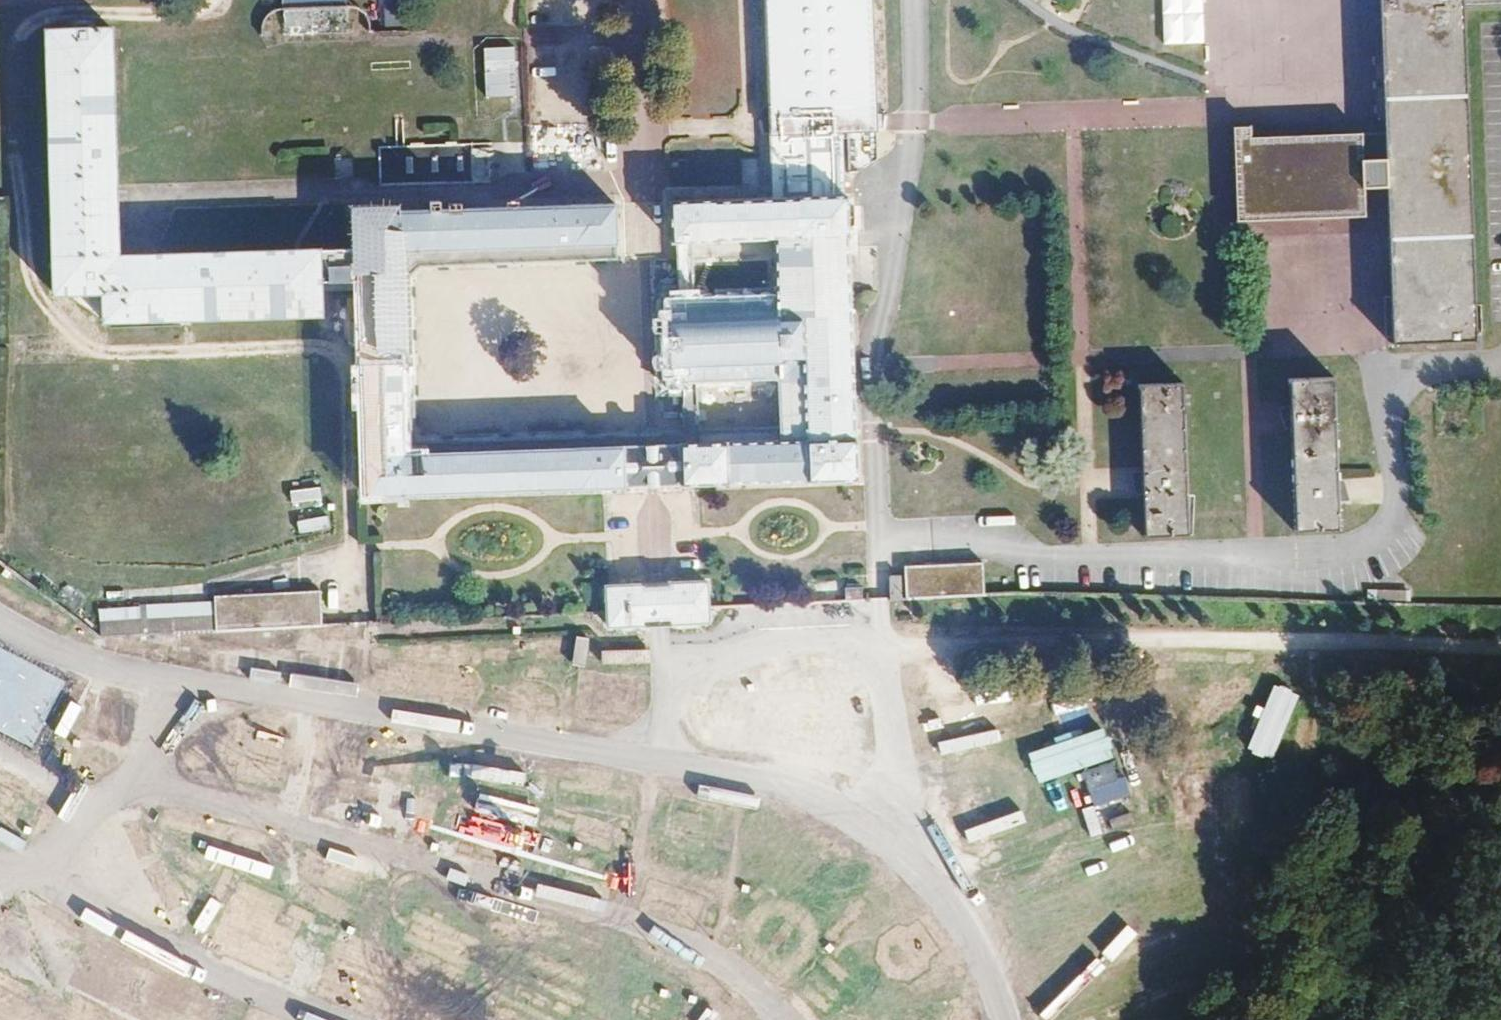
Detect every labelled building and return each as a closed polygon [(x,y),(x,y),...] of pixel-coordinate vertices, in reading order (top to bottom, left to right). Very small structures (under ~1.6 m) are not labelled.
[(375,290),(371,497),(656,491),(865,487),(853,185),(886,160),(879,0),(773,0),(779,201),(681,205),(684,243),(778,241),(784,305),(681,311),(682,384),(784,380),(802,439),(687,440),(655,441),(420,445),(414,268),(626,262),(625,212),(365,214),(364,249),(129,257),(120,30),(56,31),(60,297),(112,294),(112,325),(334,320),(336,289),(375,290)] [(285,9),(348,7),(348,0),(284,0),(285,9)] [(384,25),(414,25),(414,0),(384,0),(384,25)] [(1200,42),(1199,0),(1158,0),(1159,44),(1200,42)] [(1397,171),(1398,200),(1403,343),(1489,345),(1476,8),(1500,9),(1500,0),(1392,0),(1397,171)] [(515,49),(484,49),(484,100),(516,100),(515,49)] [(475,139),(377,140),(377,179),(475,178),(475,139)] [(1363,142),(1229,149),(1233,232),(1369,227),(1370,200),(1398,200),(1397,171),(1366,171),(1363,142)] [(1188,377),(1144,377),(1143,468),(1143,502),(1143,536),(1187,535),(1188,377)] [(1347,377),(1300,377),(1298,534),(1344,534),(1347,377)] [(910,598),(989,597),(989,564),(910,564),(910,598)] [(679,627),(714,626),(714,587),(662,588),(616,588),(617,628),(664,627),(679,627)] [(324,596),(101,602),(102,633),(325,627),(324,596)] [(1106,763),(1078,773),(1084,790),(1113,780),(1106,763)] [(1120,778),(1113,780),(1084,790),(1089,806),(1125,793),(1120,778)]
